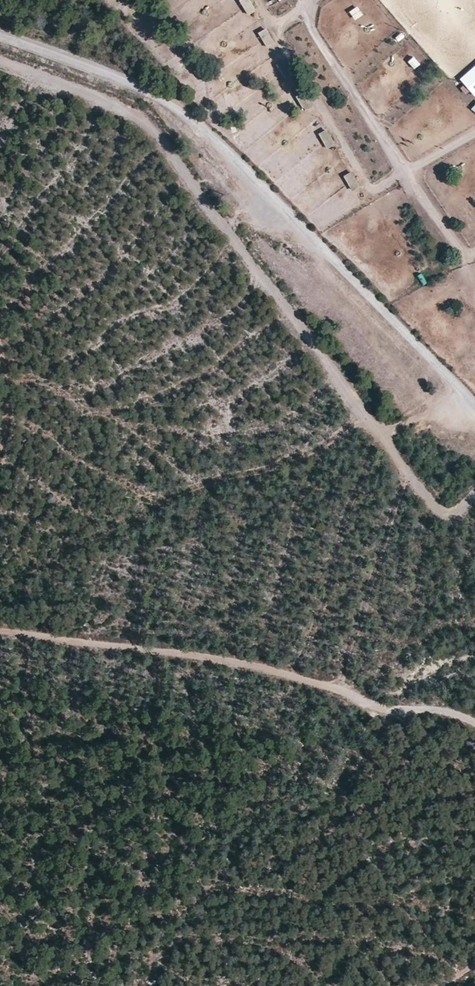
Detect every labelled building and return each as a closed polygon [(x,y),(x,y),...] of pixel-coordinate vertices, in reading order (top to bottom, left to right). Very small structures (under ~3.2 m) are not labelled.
[(257,11),(250,0),(240,0),(239,0),(248,16),(257,11)] [(365,17),(373,9),(364,1),(356,10),(365,17)] [(258,33),(267,49),(275,44),(267,28),(258,33)] [(414,56),(408,61),(414,70),(421,65),(414,56)] [(284,80),(293,76),(286,60),(277,64),(284,80)] [(461,79),(474,95),(474,66),(461,79)] [(305,91),(296,96),(304,111),(313,107),(305,91)] [(319,134),(327,150),(335,145),(327,129),(319,134)] [(343,176),(351,191),(360,187),(353,171),(343,176)]
